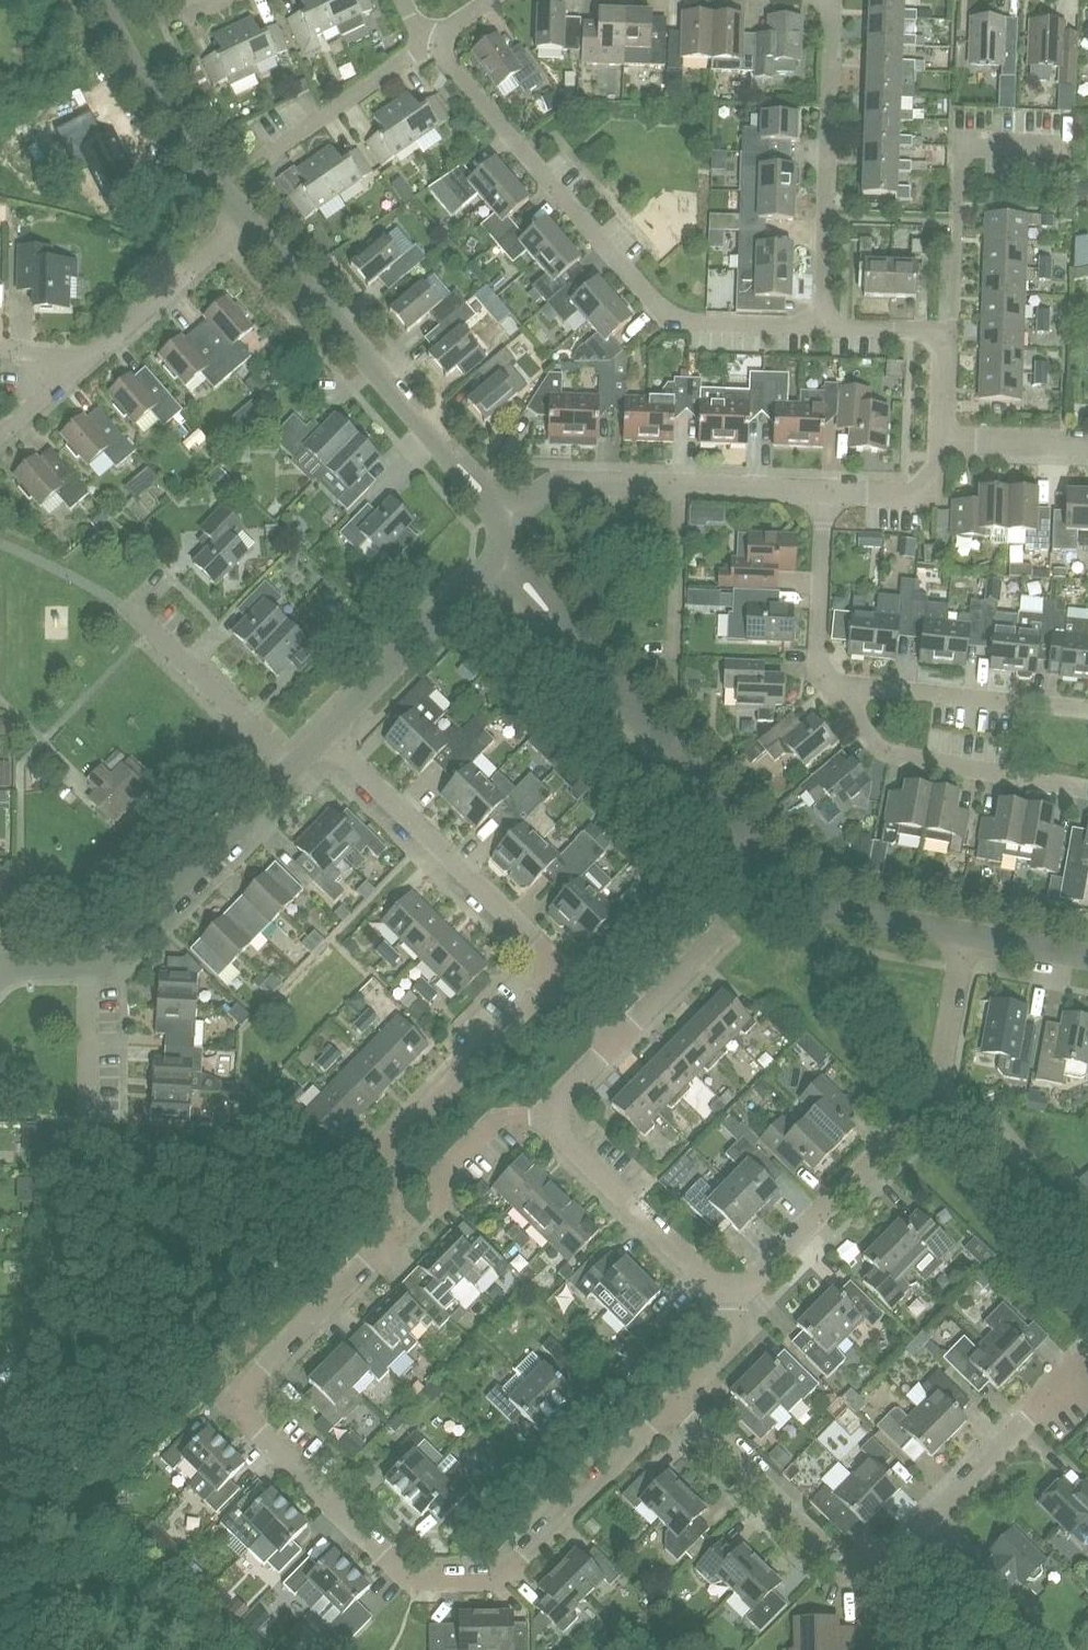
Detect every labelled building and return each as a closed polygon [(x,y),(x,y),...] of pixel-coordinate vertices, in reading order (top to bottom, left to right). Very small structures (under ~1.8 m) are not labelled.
[(336,28),(323,0),(299,0),(305,11),(287,20),(303,54),(320,46),(316,37),(336,28)] [(339,35),(363,24),(360,16),(372,10),(368,0),(323,0),(336,28),(339,35)] [(902,21),(915,21),(916,11),(902,11),(903,0),(869,0),(868,20),(902,21)] [(579,52),(580,19),(564,18),(564,8),(537,7),(536,50),(579,52)] [(623,65),(625,13),(598,12),(597,38),(582,37),(582,63),(623,65)] [(651,13),(625,13),(623,65),(664,66),(665,40),(650,40),(651,13)] [(681,58),(711,59),(713,16),(682,15),(681,39),(668,38),(667,69),(681,70),(681,58)] [(712,72),(740,72),(754,72),(755,42),(742,41),(742,17),(713,16),(711,59),(712,72)] [(755,44),(754,77),(774,78),(777,73),(789,73),(795,67),(796,62),(798,62),(799,18),(769,17),(768,45),(755,44)] [(251,19),(232,28),(252,68),(288,50),(276,25),(258,34),(251,19)] [(1016,50),(1002,49),(1003,21),(972,19),(970,64),(1001,66),(1001,80),(1015,80),(1016,50)] [(901,36),(902,21),(868,20),(867,45),(901,46),(915,47),(915,36),(901,36)] [(1031,22),(1029,66),(1030,66),(1030,77),(1034,82),(1047,82),(1051,78),(1051,67),(1059,67),(1059,85),(1074,86),(1076,55),(1077,33),(1062,33),(1063,23),(1031,22)] [(252,68),(232,28),(213,37),(220,52),(202,60),(214,85),(227,80),(230,87),(255,76),(252,68)] [(518,88),(539,73),(523,51),(512,58),(496,35),(472,52),(497,88),(511,78),(518,88)] [(866,70),(900,71),(914,72),(914,62),(900,61),(901,46),(867,45),(866,70)] [(202,97),(211,93),(195,62),(186,66),(202,97)] [(899,86),(900,71),(866,70),(865,95),(899,96),(913,97),(913,87),(899,86)] [(457,95),(451,86),(439,95),(445,104),(457,95)] [(541,97),(545,108),(547,111),(563,105),(558,91),(541,97)] [(390,106),(416,142),(424,155),(442,142),(434,129),(448,119),(433,97),(417,108),(407,94),(390,106)] [(899,111),(899,96),(865,95),(864,120),(898,122),(912,122),(912,112),(899,111)] [(1052,104),(1052,125),(1064,125),(1064,104),(1052,104)] [(382,166),(416,142),(390,106),(373,118),(382,132),(366,143),(382,166)] [(107,138),(92,112),(57,131),(72,157),(83,151),(108,197),(140,179),(115,134),(107,138)] [(741,153),(767,154),(768,141),(795,142),(796,115),(761,113),(760,129),(742,128),(741,153)] [(898,137),(898,122),(864,120),(863,146),(897,147),(911,147),(911,145),(922,146),(922,138),(911,137),(898,137)] [(36,123),(23,130),(29,141),(42,134),(36,123)] [(451,144),(448,156),(464,159),(466,147),(451,144)] [(862,171),(896,172),(910,172),(910,170),(926,171),(927,163),(910,162),(897,162),(897,147),(863,146),(862,171)] [(330,147),(313,159),(338,196),(372,173),(356,150),(340,161),(330,147)] [(767,154),(741,153),(739,192),(794,194),(794,188),(797,185),(798,171),(794,168),(767,167),(767,154)] [(338,196),(313,159),(296,171),(305,185),(289,196),(305,219),(338,196)] [(474,192),(484,204),(512,180),(494,160),(473,178),(462,165),(440,180),(461,204),(474,192)] [(896,187),(896,172),(862,171),(862,194),(895,195),(895,200),(909,200),(909,187),(896,187)] [(512,180),(484,204),(494,214),(480,226),(496,246),(516,228),(507,218),(528,200),(512,180)] [(1074,187),(1076,200),(1087,198),(1085,185),(1074,187)] [(413,199),(408,192),(398,199),(403,206),(413,199)] [(794,194),(739,192),(738,232),(765,233),(765,219),(793,221),(794,194)] [(985,214),(984,240),(1026,242),(1026,227),(1039,228),(1053,228),(1053,216),(985,214)] [(526,252),(536,263),(563,240),(545,219),(524,237),(516,228),(496,246),(512,264),(526,252)] [(765,233),(738,232),(737,271),(791,273),(792,246),(764,245),(765,233)] [(362,256),(350,266),(368,286),(389,268),(400,280),(426,258),(415,245),(400,258),(383,238),(379,241),(374,235),(357,250),(362,256)] [(1074,270),(1079,269),(1087,267),(1087,240),(1087,237),(1075,239),(1074,270)] [(860,238),(859,253),(870,253),(872,239),(860,238)] [(543,299),(548,305),(568,288),(559,278),(580,259),(563,240),(536,263),(545,274),(531,286),(535,290),(543,299)] [(923,256),(923,243),(923,241),(911,240),(911,255),(923,256)] [(983,267),(1025,268),(1026,242),(984,240),(983,267)] [(75,279),(76,257),(51,256),(51,243),(18,243),(17,275),(34,275),(33,309),(68,310),(69,278),(75,279)] [(1038,269),(1051,269),(1052,259),(1038,258),(1038,269)] [(863,296),(889,297),(890,263),(864,262),(863,296)] [(890,263),(889,297),(915,298),(916,264),(890,263)] [(1024,295),(1025,268),(983,267),(982,293),(1024,295)] [(1079,269),(1074,270),(1072,270),(1074,281),(1087,279),(1087,267),(1079,269)] [(1051,281),(1051,269),(1038,269),(1038,280),(1051,281)] [(791,273),(737,271),(735,311),(761,312),(762,298),(791,299),(791,273)] [(507,284),(501,277),(491,286),(497,293),(507,284)] [(568,288),(548,305),(563,323),(577,311),(587,323),(614,300),(596,279),(575,297),(568,288)] [(438,325),(465,303),(454,291),(439,304),(422,283),(389,311),(407,332),(428,313),(438,325)] [(535,290),(528,296),(535,306),(543,299),(535,290)] [(1020,317),(1024,295),(982,293),(978,315),(1020,317)] [(206,320),(195,330),(232,372),(250,357),(237,341),(252,328),(245,319),(248,316),(236,303),(233,306),(225,297),(203,316),(206,320)] [(614,300),(587,323),(596,334),(582,346),(597,363),(610,362),(613,359),(622,351),(610,337),(631,319),(614,300)] [(476,316),(465,303),(438,325),(449,338),(427,356),(445,377),(456,368),(463,376),(485,357),(461,329),(476,316)] [(1050,322),(1050,311),(1037,310),(1036,322),(1050,322)] [(1019,343),(1020,317),(978,315),(977,342),(1019,343)] [(1036,333),(1049,334),(1050,322),(1036,322),(1036,333)] [(232,372),(195,330),(184,339),(180,335),(158,355),(166,364),(163,367),(174,380),(177,377),(185,386),(200,373),(214,388),(232,372)] [(979,373),(1021,374),(1019,343),(977,342),(979,373)] [(515,361),(504,349),(477,371),(488,384),(466,402),(484,423),(517,395),(499,374),(515,361)] [(613,359),(613,376),(625,377),(626,359),(622,351),(613,359)] [(1035,363),(1034,375),(1048,375),(1048,364),(1035,363)] [(182,410),(145,368),(134,378),(130,374),(107,393),(115,402),(112,405),(123,418),(127,415),(134,424),(150,411),(163,427),(182,410)] [(773,446),(798,447),(799,405),(788,404),(789,374),(763,373),(763,382),(762,412),(774,413),(773,446)] [(1021,374),(979,373),(978,399),(1020,400),(1021,374)] [(572,447),(574,396),(560,396),(561,374),(548,374),(526,409),(537,416),(545,404),(549,404),(547,447),(572,447)] [(1048,375),(1034,375),(1034,386),(1047,386),(1048,375)] [(254,376),(246,383),(255,392),(262,386),(254,376)] [(598,397),(574,396),(572,447),(596,448),(598,406),(611,407),(613,376),(599,376),(598,397)] [(625,377),(613,376),(611,407),(624,407),(622,440),(648,441),(649,399),(624,398),(625,377)] [(687,409),(688,379),(674,378),(673,383),(667,383),(662,390),(662,399),(649,399),(648,441),(672,442),(673,409),(687,409)] [(700,379),(688,379),(687,409),(699,410),(698,443),(723,444),(725,390),(700,389),(700,379)] [(762,412),(763,382),(749,381),(748,391),(725,390),(723,444),(747,445),(748,412),(762,412)] [(799,405),(798,447),(822,448),(823,415),(836,415),(837,384),(824,384),(823,393),(800,392),(799,405)] [(884,450),(887,408),(868,406),(869,391),(840,388),(838,418),(850,419),(848,448),(884,450)] [(257,398),(266,408),(275,400),(266,390),(257,398)] [(262,410),(252,399),(238,411),(248,423),(262,410)] [(135,451),(98,409),(86,419),(83,414),(60,434),(68,443),(65,446),(76,459),(79,456),(87,465),(102,452),(116,468),(135,451)] [(326,469),(358,438),(335,416),(315,436),(295,416),(272,438),(302,466),(312,456),(326,469)] [(182,443),(189,450),(191,453),(206,440),(198,430),(182,443)] [(379,458),(358,438),(326,469),(340,483),(330,494),(346,510),(368,488),(359,479),(379,458)] [(89,495),(50,449),(38,459),(35,455),(13,475),(21,484),(17,487),(29,500),(32,497),(40,506),(55,493),(70,511),(89,495)] [(219,468),(211,475),(221,486),(229,479),(219,468)] [(142,480),(147,486),(156,478),(150,472),(142,480)] [(1006,545),(1008,490),(979,489),(978,503),(952,502),(951,536),(989,537),(989,540),(993,544),(1006,545)] [(1036,491),(1008,490),(1006,545),(1024,546),(1024,550),(1047,551),(1049,509),(1036,508),(1036,491)] [(1066,492),(1066,511),(1053,511),(1051,550),(1076,551),(1076,531),(1087,531),(1087,493),(1066,492)] [(254,521),(265,511),(253,499),(243,508),(254,521)] [(412,522),(390,500),(370,521),(361,512),(340,535),(357,551),(367,540),(381,553),(382,552),(392,562),(416,538),(406,528),(412,522)] [(704,523),(705,504),(689,503),(689,523),(704,523)] [(88,523),(95,531),(110,518),(103,510),(88,523)] [(943,510),(938,510),(937,527),(947,528),(948,510),(943,510)] [(224,533),(234,523),(224,513),(204,534),(213,544),(193,564),(215,585),(245,554),(224,533)] [(881,547),(881,532),(866,531),(860,531),(859,547),(881,547)] [(732,559),(731,586),(761,587),(777,587),(777,570),(793,571),(794,537),(739,535),(738,559),(732,559)] [(913,555),(916,539),(901,537),(899,552),(913,555)] [(935,562),(935,546),(923,546),(924,562),(935,562)] [(1054,579),(1065,579),(1065,569),(1054,569),(1054,579)] [(912,601),(915,580),(900,579),(898,597),(877,595),(875,615),(876,615),(872,657),(894,659),(898,626),(910,627),(913,601),(912,601)] [(255,655),(286,623),(264,602),(275,591),(265,581),(243,604),(252,613),(233,633),(255,655)] [(952,604),(953,589),(936,588),(936,603),(952,604)] [(688,606),(703,606),(704,589),(689,589),(688,606)] [(790,641),(791,608),(762,607),(763,591),(732,590),(731,615),(728,615),(728,640),(746,640),(790,641)] [(876,615),(875,615),(863,614),(865,598),(853,597),(851,612),(846,655),(872,657),(876,615)] [(979,648),(983,602),(972,600),(971,615),(961,614),(957,618),(956,623),(946,622),(942,664),(965,667),(967,647),(979,648)] [(913,601),(910,627),(921,628),(918,662),(942,664),(946,622),(948,605),(913,601)] [(1017,630),(1012,672),(1015,672),(1015,675),(1018,679),(1028,680),(1031,677),(1032,674),(1035,674),(1039,640),(1050,641),(1053,611),(1054,603),(1042,601),(1041,614),(1018,612),(1016,629),(1017,630)] [(997,604),(983,602),(979,648),(990,649),(988,669),(1012,672),(1017,630),(1016,629),(995,627),(997,604)] [(1087,637),(1087,625),(1087,622),(1064,619),(1065,612),(1053,611),(1050,641),(1048,662),(1047,675),(1083,679),(1087,637)] [(307,644),(286,623),(255,655),(276,676),(296,656),(306,665),(327,643),(318,633),(307,644)] [(736,708),(758,709),(757,721),(773,722),(773,710),(773,705),(781,705),(782,676),(755,675),(756,662),(725,660),(723,689),(737,689),(736,708)] [(701,669),(686,668),(686,684),(701,684),(701,669)] [(384,740),(402,758),(432,726),(444,714),(426,697),(433,690),(422,680),(401,702),(411,712),(384,740)] [(506,722),(512,721),(519,715),(509,706),(499,716),(506,722)] [(765,751),(774,761),(783,754),(794,755),(803,766),(833,741),(812,716),(791,734),(780,722),(743,753),(752,763),(765,751)] [(463,750),(464,749),(483,730),(486,728),(475,717),(459,733),(454,729),(450,729),(442,736),(432,726),(402,758),(419,774),(449,743),(453,741),(463,750)] [(9,719),(0,719),(0,735),(9,735),(9,719)] [(494,741),(483,730),(464,749),(475,760),(494,741)] [(554,770),(563,761),(554,751),(544,760),(554,770)] [(825,764),(800,785),(816,805),(823,799),(829,799),(841,814),(849,807),(865,807),(869,783),(841,751),(825,764)] [(116,753),(104,765),(111,772),(123,760),(116,753)] [(147,775),(129,758),(122,765),(121,765),(110,776),(101,767),(88,780),(98,789),(93,794),(112,812),(140,783),(147,775)] [(440,795),(458,813),(489,781),(470,764),(440,795)] [(508,795),(520,806),(547,778),(537,766),(530,773),(508,795)] [(568,766),(560,783),(593,799),(601,782),(568,766)] [(0,775),(0,788),(9,788),(9,775),(0,775)] [(545,815),(545,809),(541,805),(552,794),(558,789),(547,778),(520,806),(530,816),(493,853),(495,855),(492,858),(492,861),(503,872),(506,872),(509,869),(511,871),(542,840),(549,832),(555,825),(545,815)] [(51,787),(48,779),(34,782),(37,791),(51,787)] [(489,781),(458,813),(475,829),(506,798),(489,781)] [(925,831),(932,789),(904,784),(902,794),(889,791),(880,844),(891,846),(895,843),(896,836),(923,841),(925,831)] [(966,825),(953,823),(958,794),(932,789),(925,831),(923,841),(948,845),(947,853),(960,856),(966,825)] [(1017,859),(1027,806),(999,801),(994,830),(981,828),(975,858),(1000,863),(1001,857),(1017,859)] [(1053,811),(1027,806),(1017,859),(1031,862),(1030,868),(1055,873),(1060,842),(1047,840),(1053,811)] [(328,810),(311,827),(343,858),(352,848),(359,854),(366,847),(377,858),(386,848),(364,827),(355,836),(328,810)] [(1084,867),(1087,868),(1087,821),(1086,831),(1071,828),(1059,898),(1078,902),(1079,895),(1081,895),(1084,893),(1086,881),(1084,878),(1082,878),(1084,867)] [(602,835),(591,823),(583,831),(595,842),(601,836),(602,835)] [(333,868),(343,858),(311,827),(294,845),(321,871),(312,881),(334,902),(343,892),(334,883),(341,876),(333,868)] [(562,853),(573,864),(595,842),(583,831),(562,853)] [(601,836),(595,842),(605,852),(611,846),(601,836)] [(559,856),(542,840),(511,871),(512,872),(509,875),(509,879),(520,889),(524,889),(527,886),(528,888),(559,856)] [(549,911),(548,916),(559,927),(562,927),(565,924),(567,926),(598,895),(610,882),(598,870),(593,865),(605,852),(595,842),(573,864),(583,874),(580,877),(549,908),(551,910),(549,911)] [(855,853),(852,867),(866,869),(868,855),(855,853)] [(253,884),(282,912),(303,890),(275,862),(253,884)] [(10,887),(10,866),(0,866),(0,888),(10,887)] [(232,906),(260,933),(282,912),(253,884),(232,906)] [(381,922),(400,940),(430,910),(411,892),(403,899),(396,892),(378,909),(386,917),(381,922)] [(607,904),(598,895),(567,926),(569,927),(566,930),(566,934),(576,944),(580,944),(583,941),(584,943),(611,916),(625,930),(644,911),(629,897),(622,903),(619,900),(613,899),(607,904)] [(232,906),(210,928),(239,955),(260,933),(232,906)] [(334,914),(342,922),(350,914),(342,907),(334,914)] [(400,940),(419,959),(449,929),(430,910),(400,940)] [(307,937),(317,947),(324,940),(306,923),(300,930),(307,937)] [(217,977),(239,955),(210,928),(189,950),(217,977)] [(419,959),(438,978),(468,948),(449,929),(419,959)] [(311,954),(317,947),(307,937),(301,944),(311,954)] [(348,940),(341,946),(353,958),(359,951),(348,940)] [(375,952),(382,959),(392,949),(384,942),(375,952)] [(468,948),(438,978),(457,996),(487,966),(468,948)] [(401,958),(392,949),(382,959),(391,967),(401,958)] [(158,973),(156,1004),(196,1006),(198,975),(202,970),(187,954),(183,959),(167,958),(166,973),(158,973)] [(240,968),(228,981),(241,992),(253,978),(240,968)] [(272,974),(265,981),(275,991),(282,983),(272,974)] [(413,988),(420,996),(430,986),(422,979),(413,988)] [(275,991),(265,981),(259,987),(269,997),(275,991)] [(381,985),(372,997),(385,1006),(393,994),(381,985)] [(430,986),(420,996),(429,1004),(438,994),(430,986)] [(410,991),(399,1002),(407,1010),(418,999),(410,991)] [(364,997),(359,992),(348,1003),(359,1014),(365,1007),(364,997)] [(723,992),(704,1011),(733,1039),(740,1032),(745,1035),(756,1024),(751,1020),(723,992)] [(419,997),(418,999),(407,1010),(419,1022),(432,1009),(419,997)] [(991,1001),(982,1052),(999,1055),(997,1069),(1004,1077),(1026,1081),(1029,1065),(1034,1039),(1021,1036),(1027,1008),(991,1001)] [(234,1020),(243,1010),(237,1003),(227,1013),(234,1020)] [(196,1006),(156,1004),(155,1034),(165,1035),(165,1047),(194,1048),(196,1006)] [(243,1010),(234,1020),(240,1026),(250,1016),(243,1010)] [(369,1010),(361,1018),(370,1026),(378,1019),(369,1010)] [(725,1047),(733,1039),(704,1011),(686,1030),(719,1062),(729,1071),(733,1067),(724,1057),(728,1052),(725,1047)] [(1062,1085),(1064,1074),(1081,1077),(1086,1075),(1087,1066),(1087,1019),(1064,1014),(1058,1048),(1042,1045),(1036,1080),(1062,1085)] [(398,1017),(379,1036),(409,1065),(428,1046),(398,1017)] [(370,1026),(361,1018),(353,1026),(362,1035),(370,1026)] [(708,1072),(719,1062),(686,1030),(667,1049),(696,1077),(703,1069),(708,1072)] [(805,1053),(816,1043),(807,1033),(796,1044),(805,1053)] [(390,1084),(409,1065),(379,1036),(361,1054),(390,1084)] [(152,1089),(191,1091),(220,1092),(220,1083),(220,1080),(202,1073),(203,1049),(194,1049),(194,1048),(165,1047),(164,1058),(154,1058),(153,1072),(152,1089)] [(332,1047),(324,1055),(333,1064),(341,1057),(332,1047)] [(649,1068),(681,1100),(692,1089),(688,1084),(696,1077),(667,1049),(649,1068)] [(775,1062),(766,1053),(757,1062),(766,1072),(775,1062)] [(372,1103),(390,1084),(361,1054),(342,1073),(372,1103)] [(333,1064),(324,1055),(316,1063),(325,1072),(333,1064)] [(630,1086),(659,1114),(666,1107),(672,1110),(681,1100),(649,1068),(630,1086)] [(353,1122),(372,1103),(342,1073),(323,1092),(353,1122)] [(822,1078),(801,1100),(814,1113),(804,1122),(833,1151),(854,1130),(844,1120),(854,1110),(844,1100),(822,1078)] [(764,1100),(773,1091),(760,1079),(752,1088),(764,1100)] [(220,1092),(234,1093),(234,1084),(220,1083),(220,1092)] [(295,1102),(304,1094),(295,1085),(286,1093),(295,1102)] [(659,1114),(630,1086),(612,1105),(640,1133),(644,1138),(655,1127),(652,1122),(659,1114)] [(1015,1103),(1027,1105),(1029,1090),(1017,1088),(1015,1103)] [(1026,1109),(1039,1112),(1043,1090),(1030,1088),(1029,1090),(1027,1105),(1026,1109)] [(191,1091),(152,1089),(150,1119),(189,1122),(191,1091)] [(234,1093),(220,1092),(219,1102),(233,1102),(234,1093)] [(334,1141),(353,1122),(323,1092),(304,1111),(334,1141)] [(717,1115),(726,1105),(719,1099),(710,1108),(717,1115)] [(782,1119),(761,1141),(794,1173),(804,1163),(813,1171),(833,1151),(804,1122),(795,1132),(782,1119)] [(737,1174),(728,1183),(758,1212),(778,1191),(758,1172),(768,1161),(743,1136),(725,1155),(736,1165),(732,1169),(737,1174)] [(674,1192),(697,1168),(684,1156),(661,1180),(674,1192)] [(494,1187),(513,1205),(541,1176),(522,1158),(494,1187)] [(513,1205),(532,1224),(560,1195),(541,1176),(513,1205)] [(758,1212),(728,1183),(716,1195),(701,1180),(682,1199),(707,1223),(718,1212),(738,1232),(758,1212)] [(329,1193),(321,1185),(310,1196),(318,1204),(329,1193)] [(560,1195),(532,1224),(551,1243),(579,1214),(560,1195)] [(598,1232),(579,1214),(551,1243),(570,1261),(598,1232)] [(942,1257),(950,1249),(915,1215),(904,1226),(899,1221),(881,1240),(913,1270),(915,1268),(927,1280),(945,1260),(942,1257)] [(514,1242),(522,1233),(515,1225),(506,1234),(514,1242)] [(509,1268),(476,1236),(467,1246),(454,1234),(453,1235),(450,1232),(442,1240),(446,1243),(437,1251),(465,1278),(472,1285),(472,1286),(490,1269),(499,1278),(509,1268)] [(530,1240),(522,1233),(514,1242),(521,1249),(530,1240)] [(903,1280),(913,1270),(881,1240),(863,1258),(883,1277),(873,1287),(894,1307),(903,1297),(908,1291),(908,1284),(903,1280)] [(472,1285),(465,1278),(437,1251),(429,1260),(426,1257),(418,1265),(421,1268),(420,1269),(435,1283),(425,1294),(450,1319),(461,1308),(454,1301),(459,1296),(461,1297),(472,1286),(472,1285)] [(591,1294),(608,1311),(642,1277),(625,1259),(620,1264),(612,1257),(607,1257),(577,1287),(587,1298),(591,1294)] [(566,1265),(557,1273),(566,1282),(575,1274),(566,1265)] [(982,1272),(974,1280),(984,1290),(992,1282),(982,1272)] [(642,1277),(608,1311),(626,1328),(625,1329),(636,1339),(642,1333),(632,1323),(660,1294),(642,1277)] [(815,1307),(846,1338),(864,1320),(872,1328),(882,1318),(862,1299),(852,1308),(833,1289),(815,1307)] [(399,1290),(382,1308),(409,1334),(421,1323),(427,1329),(432,1323),(439,1330),(450,1319),(425,1294),(414,1305),(399,1290)] [(565,1306),(554,1295),(546,1303),(557,1314),(565,1306)] [(993,1332),(984,1341),(1015,1372),(1033,1353),(1018,1338),(1028,1328),(1003,1303),(984,1323),(993,1332)] [(836,1348),(846,1338),(815,1307),(797,1326),(817,1346),(805,1357),(827,1379),(846,1360),(836,1348)] [(409,1334),(382,1308),(365,1325),(375,1334),(363,1346),(383,1365),(388,1370),(404,1353),(406,1355),(418,1343),(409,1335),(409,1334)] [(915,1340),(922,1348),(932,1338),(924,1330),(915,1340)] [(518,1372),(517,1374),(556,1412),(574,1394),(557,1377),(574,1360),(551,1337),(542,1347),(552,1357),(545,1365),(532,1352),(516,1370),(518,1372)] [(1015,1372),(984,1341),(976,1350),(964,1338),(944,1359),(966,1381),(977,1370),(997,1390),(1015,1372)] [(912,1358),(922,1348),(915,1340),(904,1351),(912,1358)] [(344,1347),(326,1364),(352,1390),(369,1372),(379,1382),(390,1371),(388,1370),(383,1365),(363,1346),(353,1356),(344,1347)] [(819,1385),(798,1365),(787,1376),(766,1357),(748,1375),(780,1406),(782,1403),(791,1412),(802,1401),(804,1401),(819,1385)] [(636,1370),(625,1360),(614,1370),(625,1381),(636,1370)] [(352,1390),(326,1364),(309,1382),(333,1406),(323,1416),(334,1428),(345,1417),(346,1418),(363,1401),(352,1390)] [(928,1398),(918,1408),(949,1439),(967,1421),(947,1401),(958,1389),(939,1370),(922,1388),(928,1398)] [(538,1430),(556,1412),(517,1374),(502,1389),(498,1385),(486,1397),(512,1423),(521,1414),(538,1430)] [(780,1406),(748,1375),(730,1393),(750,1413),(741,1422),(761,1442),(778,1424),(770,1416),(780,1406)] [(424,1399),(441,1392),(435,1377),(418,1384),(424,1399)] [(849,1407),(859,1397),(851,1389),(841,1399),(849,1407)] [(859,1397),(849,1407),(856,1415),(867,1405),(859,1397)] [(839,1417),(849,1407),(841,1399),(831,1410),(839,1417)] [(931,1458),(949,1439),(918,1408),(908,1418),(899,1409),(894,1409),(877,1427),(900,1450),(911,1438),(931,1458)] [(388,1427),(395,1434),(404,1424),(397,1417),(388,1427)] [(199,1475),(226,1447),(208,1429),(193,1444),(184,1435),(161,1459),(173,1471),(184,1460),(199,1475)] [(431,1468),(442,1458),(415,1431),(392,1455),(401,1464),(385,1480),(403,1498),(432,1469),(431,1468)] [(341,1448),(354,1460),(367,1447),(354,1434),(341,1448)] [(851,1476),(883,1507),(901,1488),(881,1469),(892,1458),(872,1438),(861,1450),(869,1458),(851,1476)] [(245,1465),(226,1447),(199,1475),(189,1485),(204,1501),(216,1513),(239,1490),(230,1480),(245,1465)] [(769,1459),(782,1472),(791,1463),(778,1450),(769,1459)] [(447,1453),(442,1458),(431,1468),(432,1469),(403,1498),(422,1516),(438,1500),(451,1512),(474,1489),(461,1476),(461,1466),(449,1453),(448,1454),(447,1453)] [(782,1474),(790,1482),(800,1472),(793,1464),(782,1474)] [(659,1520),(687,1491),(668,1473),(660,1481),(648,1469),(622,1496),(635,1509),(641,1502),(659,1520)] [(883,1507),(851,1476),(834,1493),(826,1486),(810,1502),(829,1520),(844,1505),(865,1525),(883,1507)] [(1062,1479),(1039,1503),(1082,1546),(1087,1546),(1087,1498),(1085,1502),(1062,1479)] [(249,1551),(263,1537),(262,1536),(289,1509),(270,1491),(256,1506),(246,1497),(220,1523),(232,1535),(249,1551)] [(705,1510),(687,1491),(659,1520),(669,1530),(665,1534),(665,1550),(677,1562),(709,1529),(698,1518),(705,1510)] [(262,1536),(263,1537),(278,1552),(267,1563),(279,1574),(302,1551),(292,1542),(307,1527),(289,1509),(262,1536)] [(169,1566),(181,1553),(152,1524),(139,1537),(169,1566)] [(1012,1529),(990,1552),(994,1556),(978,1572),(1001,1595),(1017,1579),(1022,1584),(1027,1580),(1034,1582),(1043,1573),(1040,1566),(1045,1562),(1012,1529)] [(723,1583),(734,1593),(762,1565),(743,1546),(735,1554),(722,1541),(695,1569),(712,1587),(723,1583)] [(576,1551),(557,1570),(586,1598),(604,1579),(610,1586),(622,1574),(594,1548),(584,1559),(576,1551)] [(312,1610),(351,1570),(333,1552),(318,1567),(309,1558),(283,1585),(295,1596),(297,1594),(312,1610)] [(762,1565),(734,1593),(752,1611),(745,1618),(760,1632),(787,1605),(773,1591),(780,1583),(762,1565)] [(348,1642),(371,1619),(355,1603),(370,1588),(351,1570),(312,1610),(329,1626),(330,1624),(348,1642)] [(586,1598),(557,1570),(539,1588),(547,1596),(536,1607),(563,1634),(574,1623),(579,1618),(572,1612),(586,1598)] [(214,1585),(203,1596),(213,1605),(223,1594),(214,1585)] [(249,1611),(239,1601),(223,1617),(233,1627),(249,1611)] [(270,1617),(257,1604),(234,1627),(247,1640),(270,1617)] [(486,1614),(487,1649),(528,1649),(528,1623),(513,1623),(512,1613),(486,1614)] [(486,1614),(460,1614),(460,1625),(445,1625),(445,1649),(487,1649),(486,1614)] [(532,1643),(548,1626),(538,1616),(532,1623),(532,1643)] [(798,1649),(853,1649),(853,1631),(835,1632),(835,1621),(797,1621),(798,1649)] [(1047,1646),(1051,1649),(1064,1649),(1065,1649),(1055,1638),(1047,1646)]
